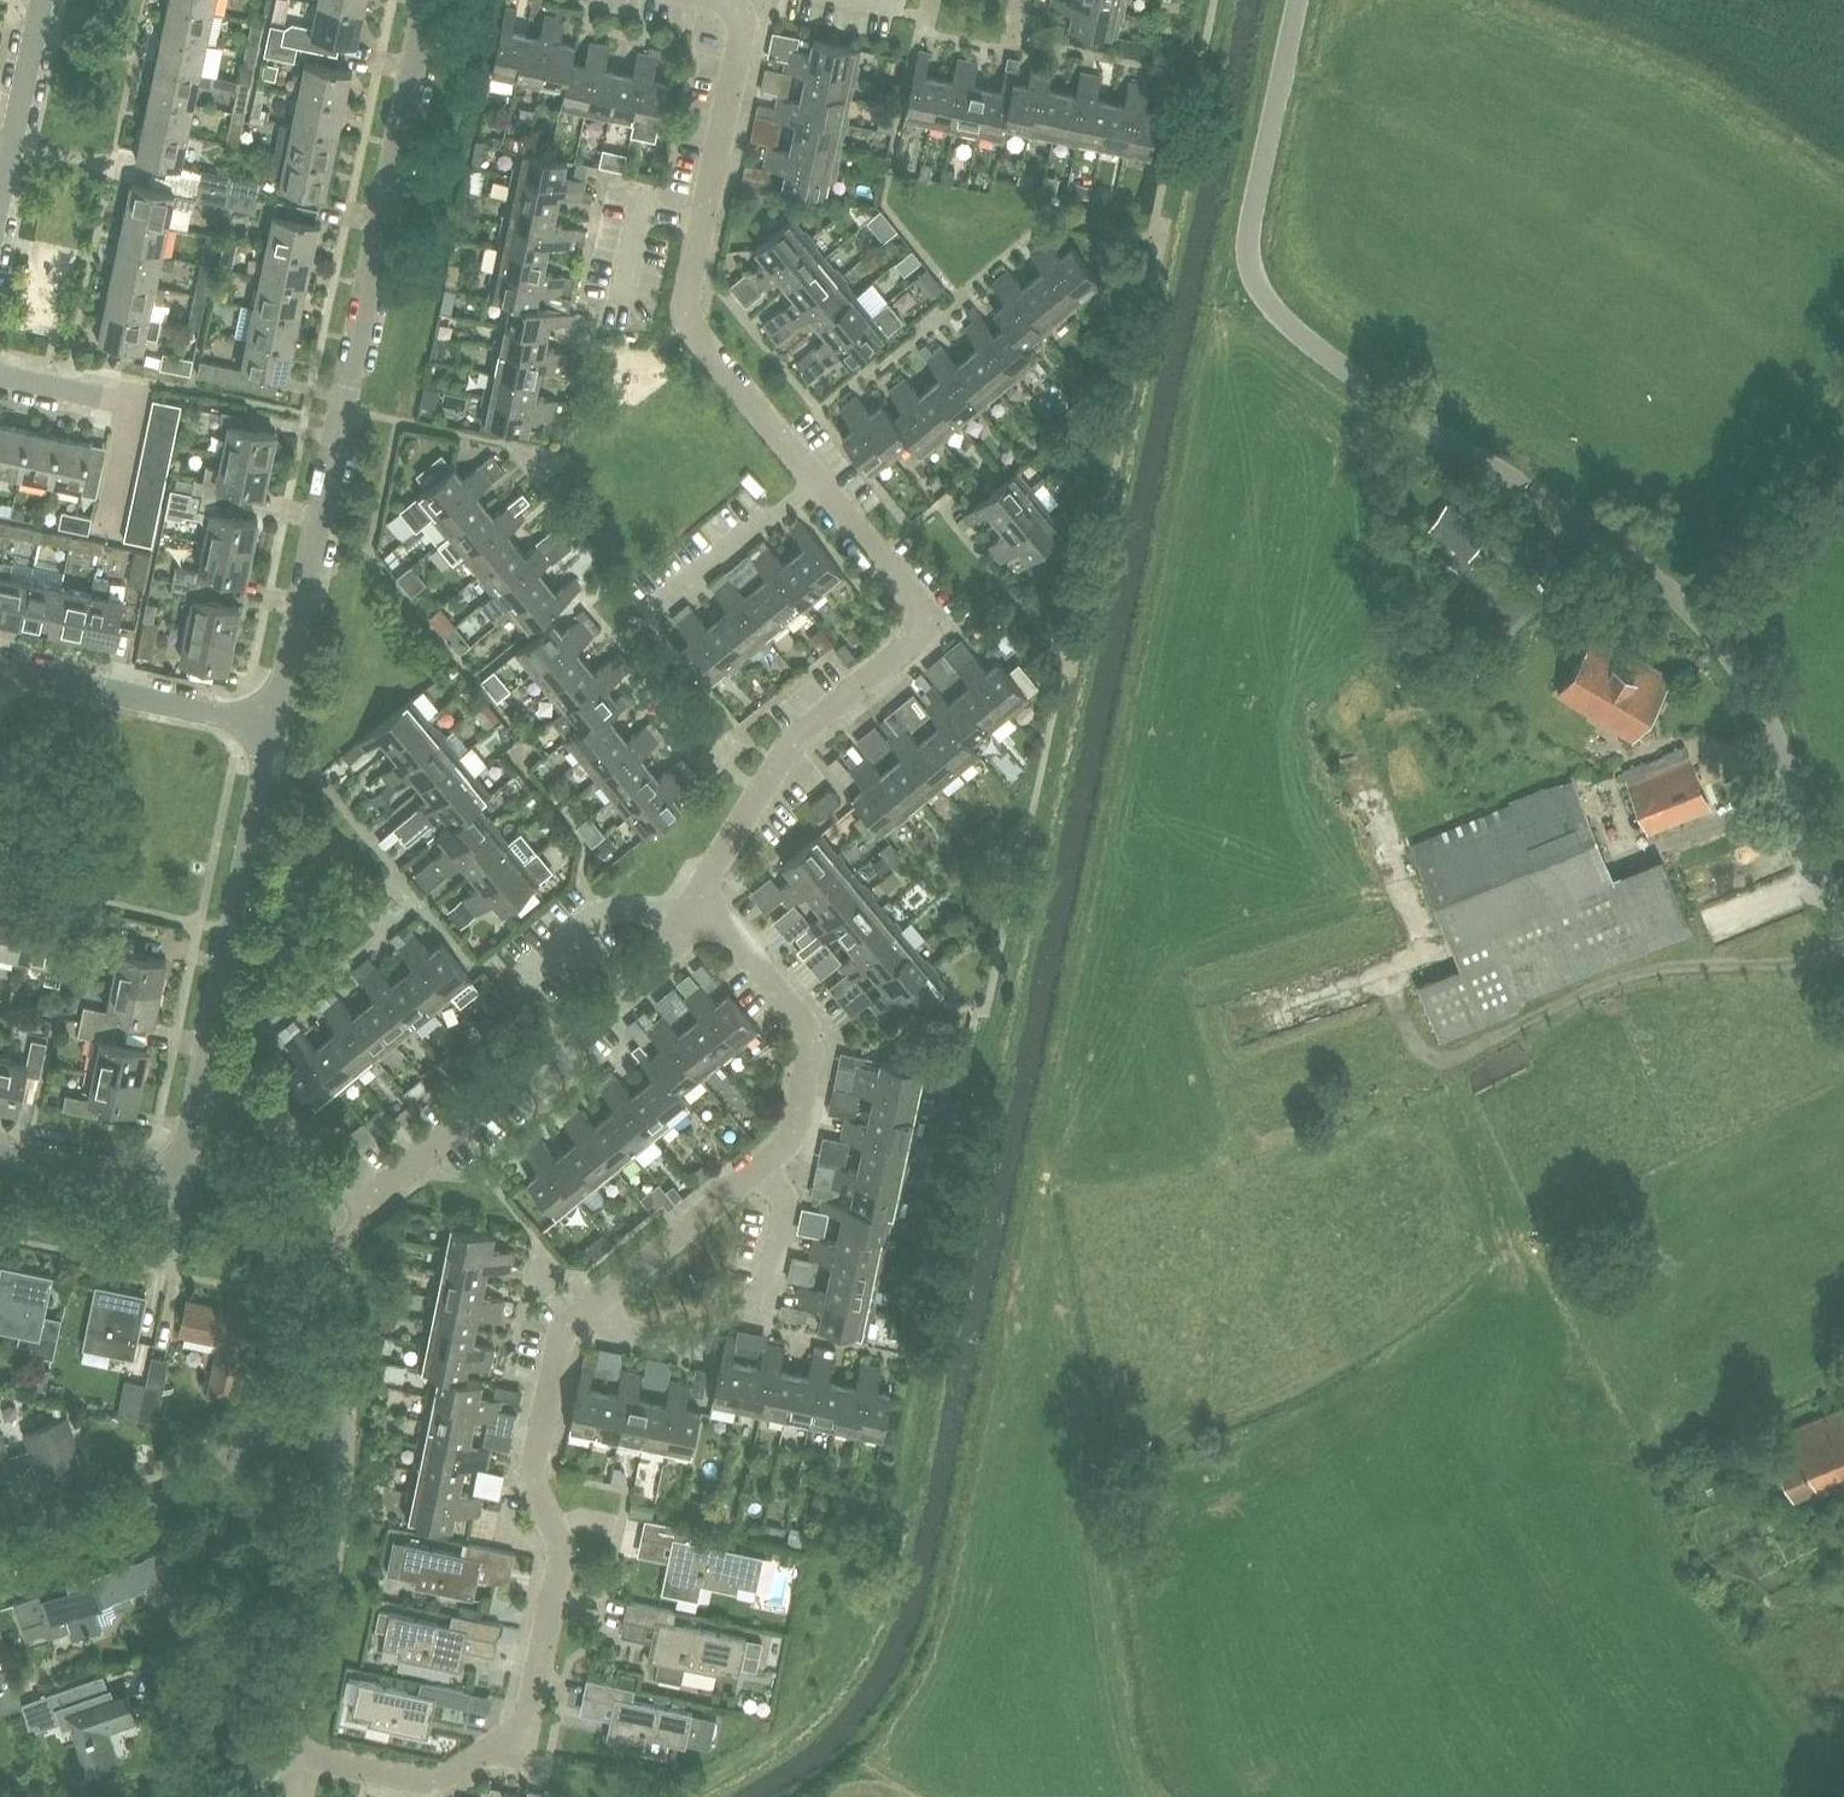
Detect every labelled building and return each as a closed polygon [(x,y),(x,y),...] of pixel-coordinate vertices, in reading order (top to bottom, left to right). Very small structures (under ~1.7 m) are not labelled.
[(170,2),(213,11),(216,0),(170,0),(170,2)] [(367,0),(318,0),(318,2),(365,12),(367,0)] [(1122,10),(1075,0),(1052,0),(1051,6),(1073,10),(1070,25),(1117,35),(1122,10)] [(1124,0),(1075,0),(1122,10),(1124,0)] [(207,41),(213,11),(170,2),(163,33),(207,41)] [(358,43),(365,12),(318,2),(313,26),(294,22),(287,27),(301,30),(298,45),(340,54),(343,40),(358,43)] [(555,16),(565,18),(568,6),(558,4),(555,16)] [(517,80),(526,33),(513,30),(518,8),(506,6),(492,75),(517,80)] [(541,85),(555,16),(545,14),(540,36),(526,33),(517,80),(541,85)] [(571,60),(572,60),(575,43),(561,40),(565,18),(555,16),(541,85),(564,90),(565,90),(571,60)] [(268,39),(298,45),(301,30),(287,27),(271,24),(268,39)] [(246,50),(258,52),(263,28),(251,26),(246,50)] [(201,72),(207,41),(163,33),(157,63),(201,72)] [(786,58),(855,73),(860,48),(814,38),(811,53),(788,48),(786,58)] [(295,60),(298,45),(268,39),(265,54),(295,60)] [(585,112),(600,43),(590,41),(585,63),(572,60),(571,60),(565,90),(564,90),(561,107),(585,112)] [(609,117),(619,70),(605,68),(610,45),(600,43),(585,112),(609,117)] [(648,53),(669,57),(670,51),(671,49),(651,45),(650,45),(649,49),(648,53)] [(929,123),(939,76),(925,73),(930,51),(919,49),(904,118),(929,123)] [(634,122),(648,53),(638,51),(633,73),(619,70),(609,117),(634,122)] [(656,139),(668,81),(654,77),(658,55),(648,53),(634,122),(632,134),(656,139)] [(1006,67),(1017,69),(1019,58),(1008,56),(1006,67)] [(240,80),(251,83),(256,59),(245,57),(240,80)] [(954,128),(968,59),(958,57),(953,79),(939,76),(929,123),(954,128)] [(850,97),(855,73),(786,58),(784,69),(806,73),(804,87),(850,97)] [(978,133),(987,86),(974,83),(978,61),(968,59),(954,128),(978,133)] [(299,93),(346,103),(352,71),(305,61),(299,93)] [(1029,131),(1043,63),(1033,61),(1028,83),(1015,80),(1014,80),(1004,126),(1005,127),(1029,131)] [(214,75),(201,72),(157,63),(150,94),(194,103),(199,82),(212,85),(214,75)] [(1053,136),(1062,90),(1049,87),(1053,65),(1043,63),(1029,131),(1053,136)] [(1014,80),(1015,80),(1017,69),(1006,67),(1001,89),(987,86),(978,133),(1002,138),(1005,127),(1004,126),(1014,80)] [(1077,141),(1091,73),(1081,71),(1076,93),(1062,90),(1053,136),(1077,141)] [(1101,146),(1111,100),(1097,97),(1101,75),(1091,73),(1077,141),(1101,146)] [(1125,151),(1139,83),(1129,81),(1125,103),(1111,100),(1101,146),(1125,151)] [(1139,83),(1125,151),(1150,156),(1160,110),(1145,107),(1150,85),(1139,83)] [(233,111),(245,113),(250,90),(238,87),(233,111)] [(845,121),(850,97),(804,87),(801,101),(779,96),(776,107),(845,121)] [(339,133),(346,103),(299,93),(292,123),(339,133)] [(188,133),(194,103),(150,94),(144,125),(188,133)] [(840,145),(845,121),(776,107),(776,106),(758,103),(756,113),(796,121),(794,135),(840,145)] [(881,109),(879,117),(886,118),(895,120),(897,107),(882,104),(881,109)] [(239,144),(243,120),(232,118),(227,142),(239,144)] [(339,133),(292,123),(282,121),(275,152),(333,164),(339,133)] [(181,165),(188,133),(144,125),(137,156),(181,165)] [(835,169),(840,145),(794,135),(791,149),(769,144),(766,155),(835,169)] [(512,138),(505,136),(503,147),(510,148),(512,138)] [(502,139),(492,137),(491,145),(500,147),(502,139)] [(515,174),(584,189),(586,178),(564,174),(567,159),(520,149),(515,174)] [(326,196),(333,164),(275,152),(272,170),(282,172),(279,186),(326,196)] [(830,194),(835,169),(766,155),(764,165),(786,169),(783,184),(830,194)] [(919,177),(930,180),(933,167),(921,165),(919,177)] [(200,183),(259,195),(262,180),(203,168),(200,183)] [(954,170),(945,168),(943,182),(951,184),(954,170)] [(581,199),(584,189),(515,174),(510,198),(556,208),(559,194),(581,199)] [(132,183),(125,215),(169,224),(173,205),(194,210),(196,198),(197,196),(132,183)] [(256,210),(259,195),(200,183),(197,196),(196,198),(256,210)] [(1078,194),(1090,197),(1093,186),(1080,183),(1078,194)] [(554,222),(556,208),(510,198),(505,223),(574,237),(576,227),(554,222)] [(267,245),(314,254),(321,223),(273,213),(267,245)] [(163,254),(169,224),(125,215),(119,245),(163,254)] [(755,281),(809,237),(793,217),(756,247),(766,259),(749,273),(747,270),(730,284),(738,295),(755,281)] [(571,247),(574,237),(505,223),(500,247),(546,256),(549,242),(571,247)] [(239,239),(227,236),(222,260),(234,262),(239,239)] [(788,286),(825,256),(809,237),(755,281),(738,295),(746,304),(763,290),(762,289),(779,275),(788,286)] [(1038,245),(1083,299),(1103,283),(1095,274),(1086,262),(1073,246),(1061,255),(1046,238),(1038,245)] [(201,263),(213,266),(218,242),(206,240),(201,263)] [(175,257),(163,254),(119,245),(112,276),(156,285),(160,266),(173,268),(175,257)] [(308,285),(314,254),(267,245),(260,275),(308,285)] [(1064,314),(1083,299),(1038,245),(1030,251),(1045,269),(1034,278),(1064,314)] [(544,270),(546,256),(500,247),(495,271),(564,285),(566,275),(544,270)] [(1097,253),(1086,262),(1095,274),(1106,264),(1097,253)] [(770,333),(841,275),(825,256),(788,286),(797,297),(780,311),(779,310),(763,323),(770,333)] [(1064,314),(1034,278),(1023,287),(1008,269),(1000,276),(1045,330),(1064,314)] [(195,294),(207,296),(212,273),(200,270),(195,294)] [(561,295),(564,285),(495,271),(490,296),(506,299),(506,298),(536,305),(536,304),(539,291),(561,295)] [(301,316),(308,285),(260,275),(254,306),(301,316)] [(566,275),(564,285),(573,287),(575,277),(566,275)] [(819,324),(856,294),(841,275),(770,333),(778,342),(794,328),(793,327),(810,313),(819,324)] [(166,287),(156,285),(112,276),(106,307),(150,316),(153,300),(163,302),(166,287)] [(1025,346),(1026,345),(1045,330),(1000,276),(992,283),(1007,300),(995,310),(1006,323),(1007,323),(1025,346)] [(571,297),(573,287),(564,285),(561,295),(571,297)] [(217,299),(229,301),(230,295),(231,289),(216,287),(214,298),(217,299)] [(872,313),(856,294),(819,324),(828,335),(796,362),(803,370),(818,358),(817,358),(872,313)] [(575,312),(536,304),(536,305),(506,298),(506,299),(501,323),(548,332),(551,319),(573,323),(575,312)] [(826,367),(824,365),(842,351),(851,363),(903,320),(887,300),(872,313),(817,358),(818,358),(803,370),(801,371),(809,381),(826,367)] [(188,325),(200,327),(205,303),(193,301),(188,325)] [(973,321),(981,315),(973,305),(965,312),(973,321)] [(295,346),(301,316),(254,306),(248,337),(295,346)] [(162,318),(150,316),(106,307),(99,339),(143,348),(146,336),(157,339),(162,318)] [(1007,323),(1006,323),(996,332),(981,315),(973,321),(1018,375),(1037,359),(1026,345),(1025,346),(1007,323)] [(999,391),(1018,375),(973,321),(965,328),(980,345),(968,355),(999,391)] [(545,346),(548,332),(501,323),(496,347),(565,361),(567,351),(545,346)] [(436,335),(432,354),(438,355),(444,357),(448,337),(436,335)] [(288,378),(295,346),(248,337),(241,368),(201,359),(198,375),(277,391),(280,376),(288,378)] [(920,350),(927,359),(935,353),(928,343),(920,350)] [(999,391),(968,355),(958,363),(943,346),(935,353),(980,407),(999,391)] [(563,372),(565,361),(496,347),(491,371),(538,381),(541,367),(563,372)] [(565,361),(578,364),(580,354),(567,351),(565,361)] [(161,367),(191,373),(194,358),(164,352),(161,367)] [(961,422),(980,407),(935,353),(927,359),(942,377),(931,386),(961,422)] [(565,361),(563,372),(576,374),(578,364),(565,361)] [(535,395),(538,381),(491,371),(486,395),(555,409),(557,399),(535,395)] [(961,422),(931,386),(920,395),(906,378),(898,384),(942,438),(961,422)] [(922,454),(942,438),(898,384),(889,391),(904,408),(894,417),(893,417),(912,440),(911,441),(922,454)] [(553,420),(555,409),(486,395),(481,420),(528,430),(531,415),(553,420)] [(893,417),(894,417),(882,403),(871,412),(856,395),(848,401),(893,456),(911,441),(912,440),(893,417)] [(151,413),(179,419),(182,404),(154,398),(151,413)] [(873,472),(893,456),(848,401),(840,408),(854,426),(843,435),(873,472)] [(176,432),(179,419),(151,413),(148,427),(176,432)] [(30,428),(0,422),(0,471),(20,476),(30,428)] [(224,453),(271,462),(277,432),(230,423),(224,453)] [(173,446),(176,432),(148,427),(145,441),(173,446)] [(51,482),(61,435),(30,428),(20,476),(51,482)] [(1035,434),(1030,438),(1035,446),(1041,441),(1035,434)] [(93,441),(61,435),(51,482),(83,489),(82,492),(96,496),(102,468),(88,465),(93,441)] [(170,460),(173,446),(145,441),(142,455),(170,460)] [(264,492),(271,462),(224,453),(221,467),(207,464),(204,480),(195,478),(192,492),(226,499),(229,485),(264,492)] [(417,529),(433,516),(499,462),(492,454),(463,478),(453,466),(401,510),(417,529)] [(167,475),(170,460),(142,455),(139,469),(167,475)] [(1005,460),(998,466),(1007,477),(1015,471),(1005,460)] [(476,494),(505,470),(499,462),(433,516),(448,535),(485,505),(476,494)] [(164,489),(167,475),(139,469),(136,483),(164,489)] [(997,519),(1034,489),(1017,469),(963,514),(971,523),(988,509),(997,519)] [(1034,489),(997,519),(1006,530),(988,545),(995,553),(1003,546),(1049,508),(1059,500),(1043,481),(1042,482),(1034,489)] [(161,503),(164,489),(136,483),(133,497),(161,503)] [(226,499),(192,492),(173,488),(167,516),(185,520),(191,517),(201,519),(205,525),(209,526),(206,540),(235,546),(253,550),(259,520),(223,513),(226,499)] [(464,554),(473,546),(518,510),(530,500),(523,492),(494,516),(485,505),(448,535),(438,544),(454,562),(464,554)] [(159,517),(161,503),(133,497),(130,511),(159,517)] [(1454,602),(1493,640),(1535,597),(1496,560),(1493,563),(1476,547),(1486,533),(1446,504),(1429,528),(1434,531),(1424,544),(1459,569),(1464,564),(1478,577),(1454,602)] [(1003,546),(995,553),(1002,561),(1019,546),(1029,558),(1066,527),(1049,508),(1003,546)] [(63,510),(60,526),(89,532),(92,517),(63,510)] [(525,518),(518,510),(473,546),(464,554),(480,573),(513,546),(517,543),(508,532),(525,518)] [(156,531),(159,517),(130,511),(127,525),(156,531)] [(794,554),(825,590),(844,574),(800,520),(791,527),(805,544),(794,554)] [(9,534),(11,523),(0,521),(0,532),(9,534)] [(18,524),(16,535),(40,540),(42,529),(18,524)] [(153,545),(156,531),(127,525),(124,539),(153,545)] [(542,540),(525,554),(517,543),(513,546),(480,573),(495,592),(564,535),(556,526),(541,538),(542,540)] [(47,541),(70,546),(71,546),(73,536),(49,531),(47,541)] [(498,622),(511,611),(548,581),(539,570),(555,556),(557,558),(572,545),(564,535),(495,592),(482,603),(498,622)] [(104,542),(80,537),(78,548),(101,553),(104,542)] [(756,545),(761,552),(769,545),(764,539),(756,545)] [(253,550),(235,546),(206,540),(200,570),(177,565),(174,579),(208,586),(211,573),(246,580),(253,550)] [(748,552),(753,559),(761,552),(756,545),(748,552)] [(825,590),(794,554),(784,563),(769,545),(761,552),(806,606),(825,590)] [(136,549),(129,583),(144,587),(151,552),(136,549)] [(787,622),(806,606),(761,552),(753,559),(767,576),(756,585),(787,622)] [(14,559),(4,557),(0,574),(0,619),(22,624),(31,580),(11,576),(14,559)] [(723,583),(731,577),(726,570),(718,577),(723,583)] [(96,577),(92,593),(83,637),(115,644),(124,600),(107,596),(111,580),(96,577)] [(548,581),(511,611),(527,631),(581,586),(574,577),(556,592),(548,581)] [(723,583),(718,577),(710,583),(715,590),(723,583)] [(787,622),(756,585),(746,594),(731,577),(723,583),(768,637),(787,622)] [(205,600),(208,586),(174,579),(171,593),(194,598),(188,628),(235,637),(241,607),(205,600)] [(53,630),(61,587),(31,580),(22,624),(53,630)] [(749,653),(768,637),(723,583),(715,590),(729,607),(719,616),(749,653)] [(83,637),(92,593),(61,587),(53,630),(83,637)] [(680,608),(685,615),(693,608),(688,601),(680,608)] [(158,604),(149,602),(145,619),(155,621),(158,604)] [(587,626),(595,620),(584,607),(576,613),(580,618),(587,626)] [(685,615),(680,608),(672,615),(677,621),(685,615)] [(749,653),(719,616),(708,625),(693,608),(685,615),(730,669),(749,653)] [(710,685),(730,669),(685,615),(677,621),(691,639),(680,648),(710,685)] [(533,671),(587,626),(580,618),(563,632),(553,621),(517,651),(533,671)] [(145,619),(138,653),(153,656),(160,622),(145,619)] [(595,620),(587,626),(594,634),(601,628),(595,620)] [(548,690),(585,660),(576,649),(594,634),(587,626),(533,671),(548,690)] [(228,667),(235,637),(188,628),(182,658),(228,667)] [(835,642),(825,629),(811,639),(822,653),(835,642)] [(1612,727),(1633,739),(1670,679),(1597,634),(1559,695),(1612,727)] [(988,670),(973,652),(961,638),(953,644),(965,659),(1010,713),(1030,697),(1028,694),(1039,685),(1020,661),(1008,671),(1000,660),(988,670)] [(858,655),(846,641),(838,648),(850,662),(858,655)] [(1010,713),(965,659),(953,644),(945,651),(972,683),(961,692),(991,728),(1010,713)] [(564,709),(618,664),(612,656),(594,671),(585,660),(548,690),(564,709)] [(617,698),(616,697),(607,687),(625,672),(618,664),(564,709),(580,728),(617,698)] [(1396,676),(1397,685),(1401,684),(1408,684),(1407,671),(1396,672),(1396,676)] [(927,691),(933,686),(922,672),(915,677),(927,691)] [(770,695),(771,695),(779,688),(775,682),(770,682),(766,685),(766,690),(770,695)] [(991,728),(961,692),(950,701),(936,684),(927,691),(934,700),(935,699),(972,744),(991,728)] [(620,694),(627,703),(634,698),(627,689),(620,694)] [(920,696),(927,703),(933,698),(926,691),(920,696)] [(582,759),(619,728),(610,717),(627,703),(620,694),(616,697),(617,698),(580,728),(566,739),(582,759)] [(391,747),(428,717),(412,697),(357,742),(364,751),(382,736),(391,747)] [(980,753),(972,744),(935,699),(934,700),(927,706),(941,723),(930,732),(960,769),(980,753)] [(960,769),(930,732),(919,741),(893,709),(885,716),(885,717),(941,784),(960,769)] [(389,780),(444,736),(428,717),(391,747),(400,758),(382,772),(389,780)] [(923,800),(941,784),(885,717),(879,722),(891,735),(889,737),(903,755),(892,763),(923,800)] [(652,733),(659,727),(652,719),(645,725),(652,733)] [(598,778),(652,733),(645,725),(628,739),(619,728),(582,759),(598,778)] [(652,733),(658,741),(665,735),(659,727),(652,733)] [(613,797),(650,766),(641,755),(658,741),(652,733),(598,778),(613,797)] [(423,785),(459,755),(444,736),(389,780),(369,797),(376,805),(413,774),(423,785)] [(854,743),(847,748),(859,761),(865,756),(854,743)] [(904,816),(859,762),(852,754),(846,759),(852,767),(851,768),(865,786),(854,795),(884,832),(904,816)] [(421,818),(475,774),(459,755),(423,785),(431,796),(394,827),(401,835),(421,818)] [(923,800),(892,763),(881,772),(867,755),(859,762),(904,816),(923,800)] [(676,763),(683,771),(690,765),(683,757),(676,763)] [(1709,807),(1690,758),(1628,782),(1648,832),(1709,807)] [(629,816),(683,771),(676,763),(659,777),(650,766),(613,797),(629,816)] [(697,773),(690,765),(683,771),(690,779),(697,773)] [(683,771),(629,816),(645,836),(681,805),(672,793),(690,779),(683,771)] [(389,780),(382,772),(382,773),(370,783),(377,791),(389,781),(389,780)] [(477,804),(478,804),(491,793),(475,774),(421,818),(401,835),(407,843),(445,812),(453,822),(454,823),(477,804)] [(1603,879),(1565,784),(1512,805),(1512,804),(1412,844),(1461,968),(1418,985),(1440,1039),(1517,1009),(1514,999),(1692,930),(1663,861),(1641,865),(1603,879)] [(810,804),(821,817),(842,800),(831,787),(810,804)] [(492,822),(478,804),(477,804),(454,823),(453,822),(440,833),(449,844),(415,873),(421,881),(492,822)] [(471,872),(508,841),(492,822),(421,881),(428,890),(463,861),(471,872)] [(463,897),(470,905),(524,860),(536,850),(521,831),(508,841),(471,872),(481,883),(463,897)] [(766,911),(783,897),(837,852),(821,833),(784,863),(793,874),(759,903),(766,911)] [(608,854),(616,847),(606,836),(601,840),(594,845),(597,848),(602,854),(604,856),(608,854)] [(536,850),(524,860),(470,905),(477,913),(494,899),(504,910),(540,880),(552,869),(536,850)] [(816,901),(853,871),(837,852),(783,897),(789,905),(807,890),(816,901)] [(802,944),(868,890),(853,871),(816,901),(825,912),(807,927),(808,927),(796,937),(802,944)] [(847,939),(884,909),(868,890),(802,944),(797,949),(804,957),(838,928),(847,939)] [(456,917),(470,905),(463,897),(450,908),(456,917)] [(28,910),(0,904),(0,954),(18,958),(28,910)] [(470,905),(456,917),(463,925),(477,914),(470,905)] [(846,973),(900,928),(884,909),(847,939),(856,950),(839,965),(846,973)] [(416,934),(408,924),(399,931),(408,941),(416,934)] [(879,977),(916,947),(900,928),(846,973),(829,986),(835,995),(870,966),(879,977)] [(114,980),(161,990),(167,960),(131,952),(135,938),(100,931),(97,946),(107,948),(104,962),(118,964),(114,980)] [(391,937),(400,947),(408,941),(399,931),(391,937)] [(416,934),(408,941),(452,995),(461,1006),(481,989),(442,942),(430,951),(416,934)] [(433,1010),(452,995),(408,941),(400,947),(414,965),(403,974),(433,1010)] [(877,1010),(931,966),(916,947),(879,977),(888,988),(870,1002),(877,1010)] [(378,965),(369,955),(361,962),(370,972),(378,965)] [(370,972),(361,962),(353,969),(362,979),(370,972)] [(433,1010),(403,974),(392,983),(378,965),(370,972),(414,1026),(433,1010)] [(931,966),(877,1010),(884,1018),(901,1004),(911,1016),(948,985),(931,966)] [(694,991),(702,984),(691,971),(683,978),(694,991)] [(396,1042),(414,1026),(370,972),(362,979),(376,996),(365,1005),(396,1042)] [(675,985),(686,998),(694,991),(683,978),(675,985)] [(155,1020),(161,990),(114,980),(108,1010),(85,1005),(82,1019),(116,1027),(119,1012),(155,1020)] [(694,991),(739,1045),(759,1029),(728,992),(717,1002),(702,984),(694,991)] [(323,993),(332,1003),(340,997),(331,987),(323,993)] [(720,1061),(739,1045),(694,991),(686,998),(700,1015),(689,1024),(720,1061)] [(315,1000),(324,1010),(332,1003),(323,993),(315,1000)] [(396,1042),(365,1005),(354,1014),(340,997),(332,1003),(377,1058),(396,1042)] [(42,998),(40,1010),(54,1013),(57,1001),(42,998)] [(358,1073),(377,1058),(332,1003),(324,1010),(338,1028),(327,1037),(358,1073)] [(701,1077),(656,1022),(645,1009),(637,1016),(662,1046),(652,1055),(651,1055),(682,1092),(683,1092),(701,1077)] [(720,1061),(689,1024),(678,1033),(664,1016),(656,1022),(701,1077),(720,1061)] [(285,1024),(294,1035),(302,1028),(293,1018),(285,1024)] [(113,1041),(116,1027),(82,1019),(79,1034),(95,1037),(93,1048),(96,1053),(99,1054),(96,1068),(143,1078),(149,1048),(113,1041)] [(294,1035),(285,1024),(277,1031),(286,1042),(294,1035)] [(358,1073),(327,1037),(317,1046),(302,1028),(294,1035),(339,1089),(358,1073)] [(319,1105),(339,1089),(294,1035),(286,1042),(300,1059),(289,1069),(319,1105)] [(19,1109),(26,1073),(41,1077),(49,1042),(33,1039),(28,1063),(0,1057),(0,1105),(19,1109)] [(648,1050),(640,1040),(631,1048),(639,1058),(648,1050)] [(651,1055),(652,1055),(649,1051),(640,1058),(654,1076),(643,1084),(674,1121),(694,1105),(683,1092),(682,1092),(651,1055)] [(855,1079),(923,1093),(929,1068),(882,1059),(880,1067),(858,1063),(855,1079)] [(610,1083),(618,1076),(609,1065),(601,1072),(610,1083)] [(836,1075),(851,1078),(853,1069),(838,1066),(836,1075)] [(136,1108),(143,1078),(96,1068),(90,1098),(67,1093),(63,1108),(98,1115),(101,1101),(136,1108)] [(610,1083),(601,1072),(593,1079),(602,1089),(609,1083),(610,1083)] [(849,1087),(851,1078),(836,1075),(834,1084),(849,1087)] [(674,1121),(643,1084),(632,1093),(618,1076),(610,1083),(655,1137),(674,1121)] [(918,1117),(923,1093),(855,1079),(852,1089),(875,1094),(872,1108),(918,1117)] [(636,1153),(655,1137),(610,1083),(609,1083),(602,1089),(616,1107),(605,1116),(636,1153)] [(572,1114),(580,1107),(571,1097),(563,1103),(572,1114)] [(563,1103),(555,1110),(564,1121),(572,1114),(563,1103)] [(636,1153),(605,1116),(595,1125),(580,1107),(572,1114),(617,1168),(636,1153)] [(913,1141),(918,1117),(872,1108),(869,1121),(847,1117),(844,1127),(913,1141)] [(598,1184),(617,1168),(572,1114),(564,1121),(578,1138),(567,1147),(598,1184)] [(908,1165),(913,1141),(844,1127),(842,1137),(864,1142),(862,1156),(908,1165)] [(534,1145),(542,1139),(534,1128),(525,1135),(534,1145)] [(525,1135),(517,1141),(526,1152),(534,1145),(525,1135)] [(598,1184),(567,1147),(557,1156),(542,1139),(534,1145),(579,1199),(598,1184)] [(559,1216),(579,1199),(534,1145),(526,1152),(540,1169),(529,1179),(559,1216)] [(903,1189),(908,1165),(862,1156),(859,1169),(836,1165),(834,1175),(903,1189)] [(816,1171),(831,1174),(833,1165),(818,1162),(816,1171)] [(829,1184),(831,1174),(816,1171),(814,1181),(829,1184)] [(898,1214),(903,1189),(834,1175),(832,1185),(854,1190),(851,1203),(851,1204),(892,1212),(892,1213),(898,1214)] [(851,1204),(851,1203),(823,1197),(821,1208),(843,1213),(840,1227),(887,1237),(892,1213),(892,1212),(851,1204)] [(443,1246),(512,1261),(514,1250),(492,1246),(495,1231),(448,1221),(443,1246)] [(882,1261),(887,1237),(840,1227),(837,1241),(815,1236),(813,1246),(882,1261)] [(510,1271),(512,1261),(443,1246),(438,1271),(485,1280),(488,1266),(510,1271)] [(877,1285),(882,1261),(813,1246),(811,1257),(833,1261),(830,1275),(877,1285)] [(23,1332),(21,1339),(33,1342),(31,1353),(54,1357),(62,1318),(43,1314),(51,1277),(4,1267),(0,1284),(0,1327),(23,1332)] [(482,1294),(485,1280),(438,1271),(433,1295),(502,1309),(504,1299),(482,1294)] [(872,1309),(877,1285),(830,1275),(827,1289),(805,1284),(803,1294),(872,1309)] [(98,1287),(86,1345),(133,1355),(145,1296),(98,1287)] [(867,1334),(872,1309),(803,1294),(801,1305),(823,1309),(820,1324),(867,1334)] [(500,1319),(502,1309),(433,1295),(428,1319),(475,1329),(478,1315),(500,1319)] [(221,1341),(210,1394),(236,1399),(247,1346),(253,1347),(259,1316),(189,1301),(182,1332),(221,1341)] [(514,1302),(507,1301),(505,1310),(512,1312),(514,1302)] [(472,1342),(475,1329),(428,1319),(423,1343),(492,1357),(494,1347),(472,1342)] [(737,1408),(747,1362),(733,1359),(738,1336),(726,1334),(712,1403),(737,1408)] [(761,1413),(775,1344),(765,1342),(761,1364),(747,1362),(737,1408),(761,1413)] [(490,1367),(492,1357),(423,1343),(418,1368),(435,1372),(435,1371),(465,1377),(465,1376),(468,1363),(490,1367)] [(785,1418),(795,1372),(781,1369),(786,1347),(775,1344),(761,1413),(785,1418)] [(590,1386),(595,1364),(597,1350),(586,1348),(569,1430),(594,1436),(604,1389),(590,1386)] [(809,1423),(824,1355),(813,1352),(809,1375),(795,1372),(785,1418),(809,1423)] [(834,1428),(843,1382),(829,1379),(834,1357),(824,1355),(809,1423),(834,1428)] [(157,1422),(164,1387),(170,1361),(152,1357),(147,1383),(139,1418),(157,1422)] [(858,1433),(872,1365),(862,1363),(857,1385),(843,1382),(834,1428),(858,1433)] [(872,1365),(858,1433),(882,1439),(892,1392),(878,1389),(882,1367),(872,1365)] [(38,1367),(35,1386),(47,1388),(51,1369),(38,1367)] [(618,1441),(633,1372),(622,1370),(618,1392),(604,1389),(594,1436),(618,1441)] [(482,1380),(465,1376),(465,1377),(435,1371),(435,1372),(431,1394),(499,1409),(501,1399),(479,1395),(482,1380)] [(642,1446),(652,1399),(638,1396),(643,1374),(633,1372),(618,1441),(642,1446)] [(139,1418),(147,1383),(126,1379),(119,1414),(139,1418)] [(666,1451),(681,1382),(671,1380),(666,1402),(652,1399),(642,1446),(666,1451)] [(681,1382),(666,1451),(691,1456),(701,1409),(687,1406),(691,1384),(681,1382)] [(497,1420),(499,1409),(431,1394),(425,1419),(472,1429),(475,1415),(497,1420)] [(52,1405),(56,1415),(63,1413),(60,1402),(52,1405)] [(1793,1428),(1796,1435),(1773,1445),(1794,1496),(1817,1486),(1820,1493),(1843,1483),(1843,1407),(1793,1428)] [(500,1420),(516,1424),(518,1413),(503,1410),(500,1420)] [(35,1458),(47,1492),(83,1479),(69,1438),(73,1436),(66,1418),(26,1432),(32,1450),(11,1458),(2,1432),(0,1432),(0,1473),(14,1468),(21,1474),(35,1458)] [(469,1443),(472,1429),(425,1419),(420,1443),(489,1458),(491,1447),(469,1443)] [(487,1468),(489,1458),(420,1443),(416,1467),(462,1477),(465,1463),(487,1468)] [(459,1491),(462,1477),(416,1467),(410,1491),(479,1506),(481,1495),(459,1491)] [(477,1516),(479,1506),(410,1491),(405,1516),(452,1526),(455,1511),(477,1516)] [(817,1511),(814,1524),(821,1525),(830,1527),(832,1513),(817,1511)] [(699,1599),(702,1584),(705,1571),(738,1578),(737,1584),(757,1588),(764,1555),(691,1540),(694,1528),(645,1518),(642,1534),(673,1541),(662,1592),(699,1599)] [(782,1527),(765,1523),(762,1536),(761,1539),(782,1544),(784,1533),(786,1527),(782,1527)] [(788,1538),(788,1543),(801,1546),(803,1534),(804,1527),(791,1524),(788,1538)] [(387,1573),(419,1579),(420,1573),(440,1577),(438,1590),(475,1598),(482,1562),(513,1569),(516,1552),(468,1542),(465,1554),(394,1539),(387,1573)] [(44,1595),(43,1592),(14,1602),(27,1639),(43,1633),(43,1632),(51,1635),(69,1629),(72,1638),(102,1628),(101,1624),(113,1619),(116,1613),(112,1600),(146,1588),(143,1582),(153,1578),(185,1588),(195,1557),(167,1548),(145,1556),(146,1557),(136,1560),(136,1559),(80,1578),(77,1570),(65,1574),(69,1584),(56,1588),(57,1591),(44,1595)] [(685,1666),(695,1668),(697,1655),(720,1660),(719,1666),(740,1671),(747,1637),(674,1622),(676,1610),(628,1600),(625,1617),(655,1624),(648,1659),(659,1661),(656,1676),(681,1681),(685,1666)] [(479,1607),(464,1604),(462,1612),(477,1615),(479,1607)] [(389,1620),(390,1612),(381,1610),(377,1629),(386,1631),(389,1620)] [(390,1612),(383,1646),(404,1650),(406,1644),(426,1648),(423,1661),(460,1669),(467,1633),(498,1640),(501,1623),(453,1613),(450,1625),(390,1612)] [(624,1671),(621,1683),(636,1687),(639,1674),(624,1671)] [(16,1677),(21,1690),(30,1686),(25,1673),(16,1677)] [(127,1690),(108,1697),(100,1674),(22,1702),(30,1726),(60,1716),(63,1726),(72,1723),(89,1770),(115,1761),(104,1728),(136,1717),(127,1690)] [(587,1678),(584,1694),(615,1701),(611,1719),(607,1736),(620,1739),(618,1745),(642,1750),(644,1744),(647,1731),(667,1735),(665,1741),(666,1742),(668,1742),(686,1746),(687,1743),(710,1748),(717,1717),(693,1712),(633,1700),(635,1688),(587,1678)] [(359,1680),(352,1713),(373,1718),(374,1711),(394,1715),(392,1728),(428,1736),(436,1701),(466,1707),(470,1690),(421,1680),(419,1692),(359,1680)] [(545,1793),(529,1789),(527,1796),(484,1788),(481,1796),(544,1796),(545,1793)]
